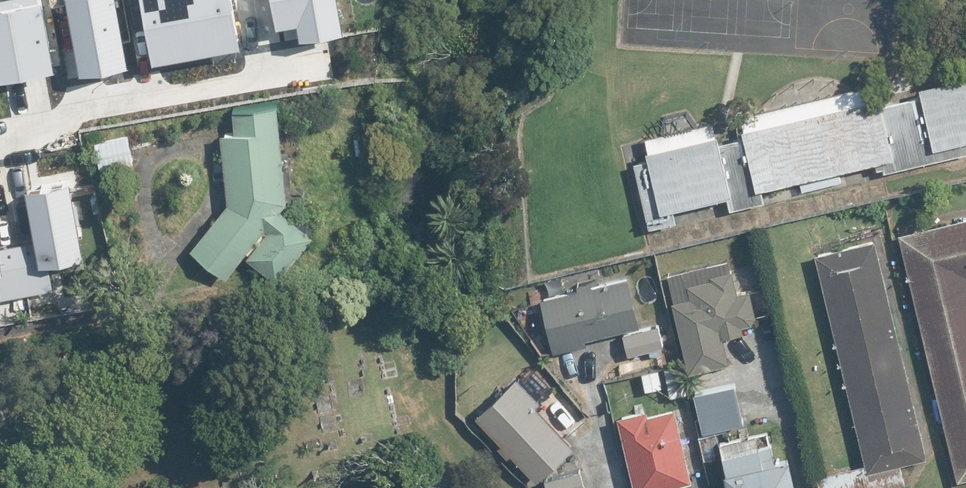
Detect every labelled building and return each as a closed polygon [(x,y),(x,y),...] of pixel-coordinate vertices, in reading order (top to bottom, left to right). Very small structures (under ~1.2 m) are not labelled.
[(62,64),(52,0),(0,0),(0,74),(62,64)] [(84,65),(134,57),(125,0),(74,0),(84,65)] [(159,54),(247,41),(240,0),(151,0),(159,54)] [(346,0),(279,0),(282,18),(305,14),(308,33),(350,26),(346,0)] [(647,228),(675,221),(672,208),(725,195),(728,211),(771,201),(767,186),(880,159),(883,171),(965,151),(965,73),(917,85),(919,92),(882,101),(879,92),(741,125),(743,132),(630,159),(647,228)] [(293,201),(285,123),(283,103),(236,107),(238,128),(223,129),(231,202),(196,245),(231,274),(248,252),(279,277),(316,229),(293,211),(293,201)] [(130,132),(96,139),(102,168),(136,161),(130,132)] [(1,269),(5,293),(63,284),(60,260),(97,255),(85,176),(34,184),(46,258),(35,260),(31,232),(4,236),(0,210),(0,270),(1,269)] [(958,219),(902,232),(961,476),(965,475),(965,217),(958,219)] [(816,473),(820,487),(906,487),(910,487),(903,459),(929,453),(877,237),(817,251),(868,461),(816,473)] [(736,257),(669,272),(690,370),(732,362),(726,335),(748,331),(746,321),(759,318),(752,285),(742,287),(736,257)] [(623,329),(644,324),(633,274),(544,293),(557,351),(591,343),(589,336),(623,329)] [(661,323),(624,331),(629,354),(666,346),(661,323)] [(665,366),(669,385),(672,395),(690,391),(683,362),(665,366)] [(541,402),(544,399),(521,374),(479,412),(539,478),(578,443),(541,402)] [(696,392),(707,449),(720,446),(729,487),(798,487),(792,455),(776,458),(771,430),(749,434),(739,384),(696,392)] [(650,406),(622,412),(638,487),(640,487),(694,477),(679,406),(651,411),(650,406)] [(550,487),(586,487),(581,469),(547,479),(550,487)]
